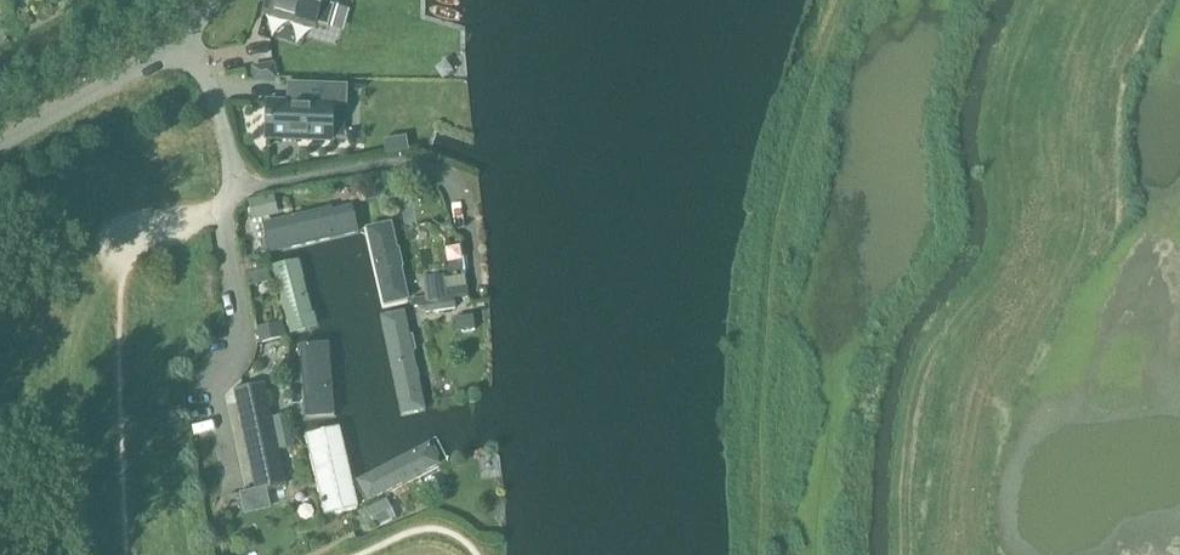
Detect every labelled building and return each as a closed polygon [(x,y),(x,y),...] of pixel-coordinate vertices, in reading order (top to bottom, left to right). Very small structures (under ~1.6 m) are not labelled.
[(265,10),(310,22),(310,24),(311,24),(312,23),(327,27),(334,6),(323,3),(324,0),(268,0),(265,10)] [(292,104),(292,105),(332,107),(342,107),(342,86),(293,84),(292,104)] [(269,102),(268,102),(268,118),(267,118),(267,123),(267,139),(268,139),(268,138),(329,140),(329,141),(331,141),(332,107),(292,105),(292,104),(269,103),(269,102)] [(407,136),(383,140),(386,155),(409,151),(407,136)] [(352,206),(263,226),(269,254),(358,233),(352,206)] [(391,222),(365,228),(383,306),(409,301),(391,222)] [(271,267),(289,335),(316,328),(298,260),(271,267)] [(443,275),(422,278),(426,303),(423,303),(425,314),(455,309),(454,299),(468,297),(466,287),(445,291),(443,275)] [(404,312),(381,317),(401,415),(425,410),(404,312)] [(334,415),(328,342),(299,345),(304,417),(334,415)] [(235,392),(238,406),(268,400),(265,385),(235,392)] [(268,400),(238,406),(241,420),(271,414),(268,400)] [(271,414),(241,420),(244,434),(274,428),(271,414)] [(338,427),(304,436),(323,516),(358,508),(338,427)] [(244,434),(247,449),(277,442),(274,428),(244,434)] [(247,449),(250,463),(280,457),(277,442),(247,449)] [(429,443),(356,482),(368,503),(440,464),(437,459),(439,456),(435,448),(431,448),(429,443)] [(250,463),(253,477),(283,471),(280,457),(250,463)] [(283,471),(253,477),(256,491),(286,485),(283,471)] [(386,500),(366,510),(376,529),(396,519),(386,500)]
